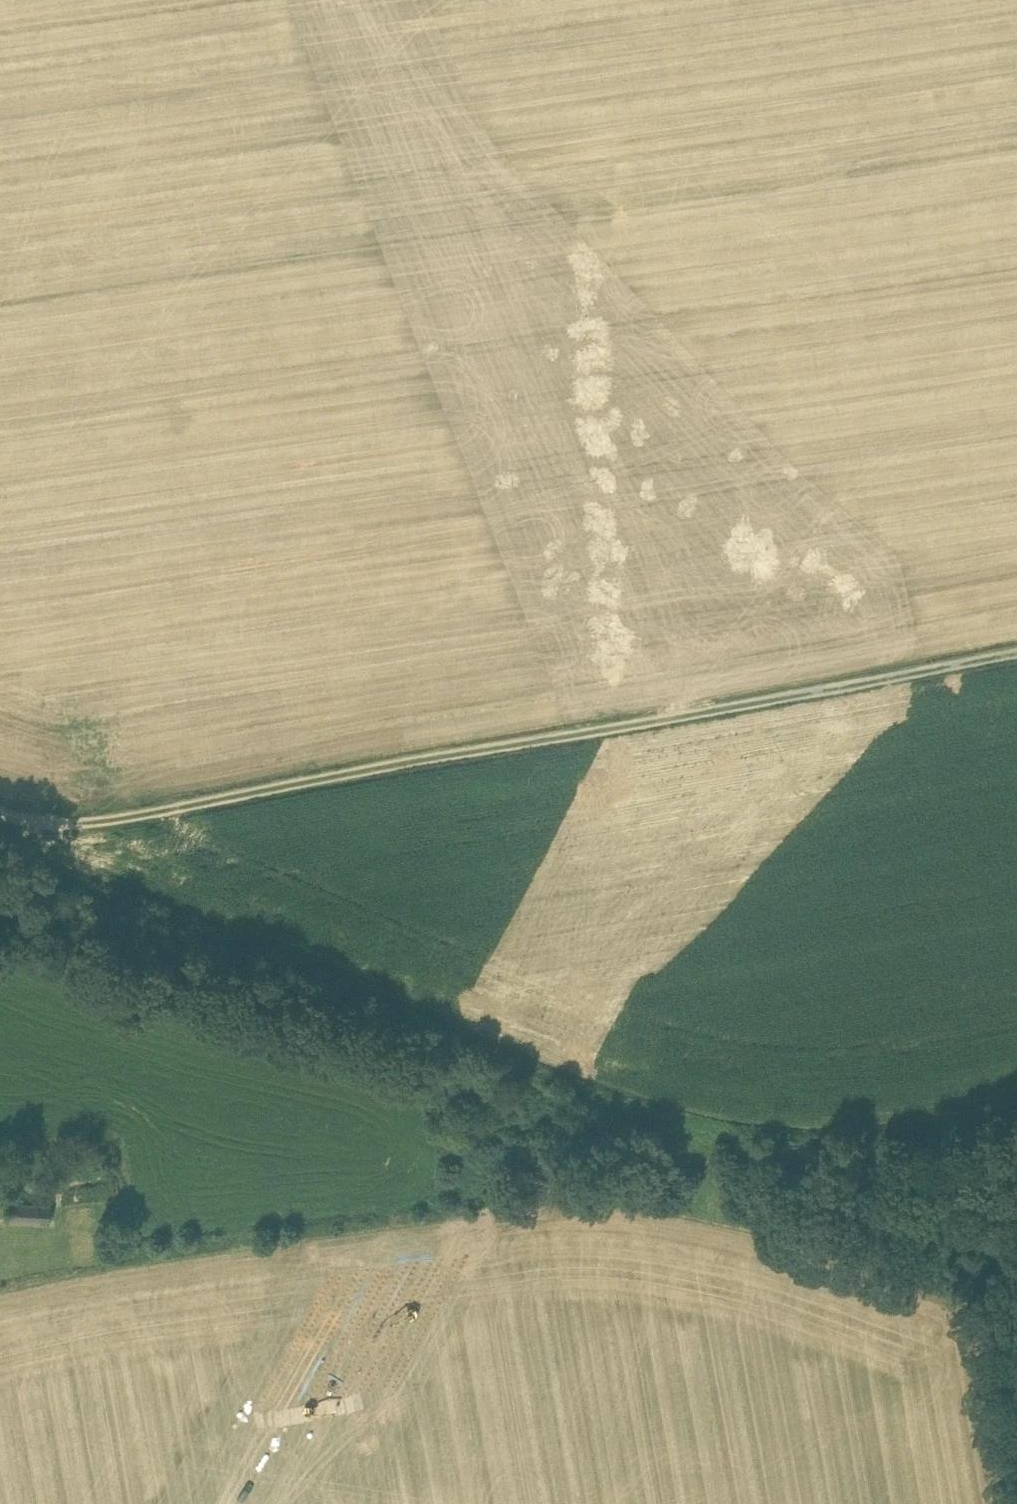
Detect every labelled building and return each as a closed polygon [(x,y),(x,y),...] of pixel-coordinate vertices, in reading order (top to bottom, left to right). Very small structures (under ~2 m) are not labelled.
[(40,1203),(10,1201),(8,1218),(39,1219),(40,1203)] [(52,1204),(40,1203),(39,1219),(51,1220),(52,1204)]
